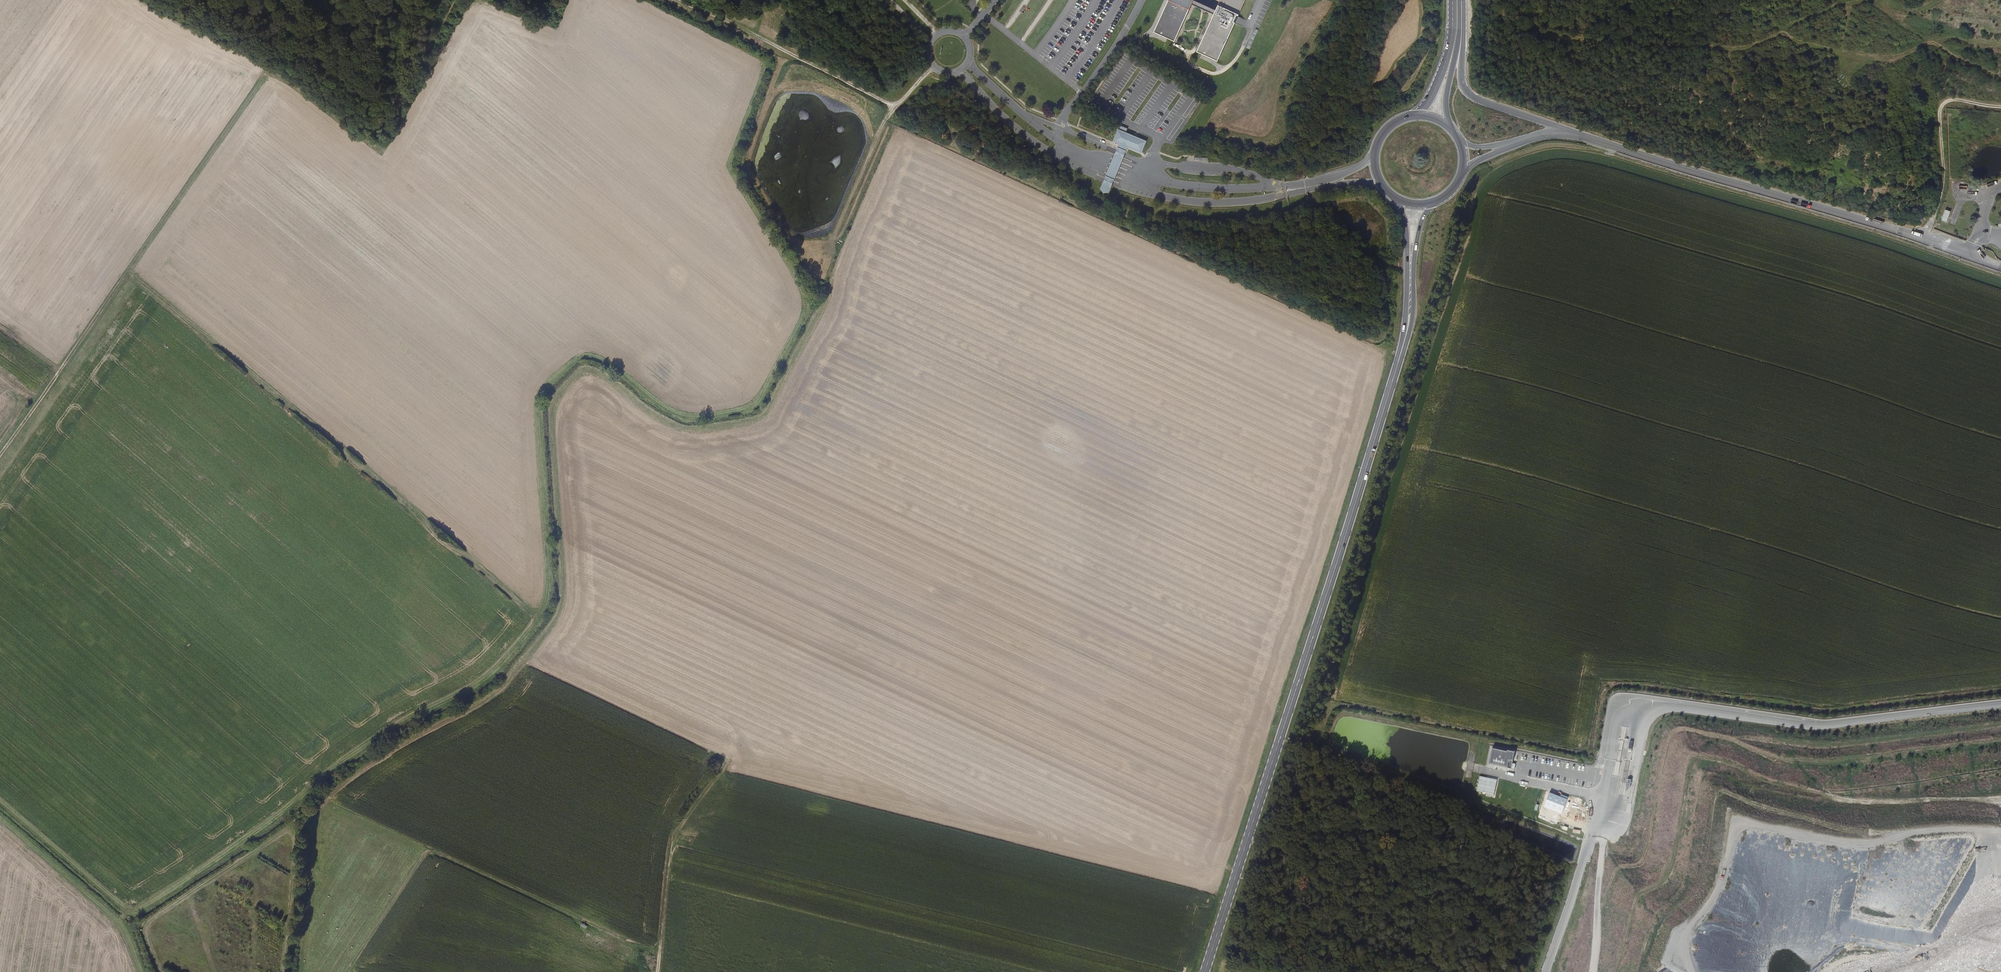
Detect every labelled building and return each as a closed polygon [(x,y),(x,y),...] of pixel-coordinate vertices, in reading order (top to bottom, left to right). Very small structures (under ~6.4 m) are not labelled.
[(1189,42),(1208,3),(1209,0),(1184,0),(1168,32),(1185,40),(1189,42)] [(1232,62),(1251,23),(1250,22),(1253,15),(1254,16),(1261,0),(1236,0),(1230,13),(1211,52),(1232,62)] [(1140,149),(1150,153),(1154,143),(1145,139),(1128,132),(1124,142),(1124,144),(1123,145),(1128,147),(1129,146),(1130,145),(1136,147),(1140,149)] [(1136,149),(1136,147),(1130,145),(1129,146),(1128,147),(1112,187),(1119,189),(1136,149)] [(1941,220),(1946,222),(1950,211),(1945,209),(1941,220)]
